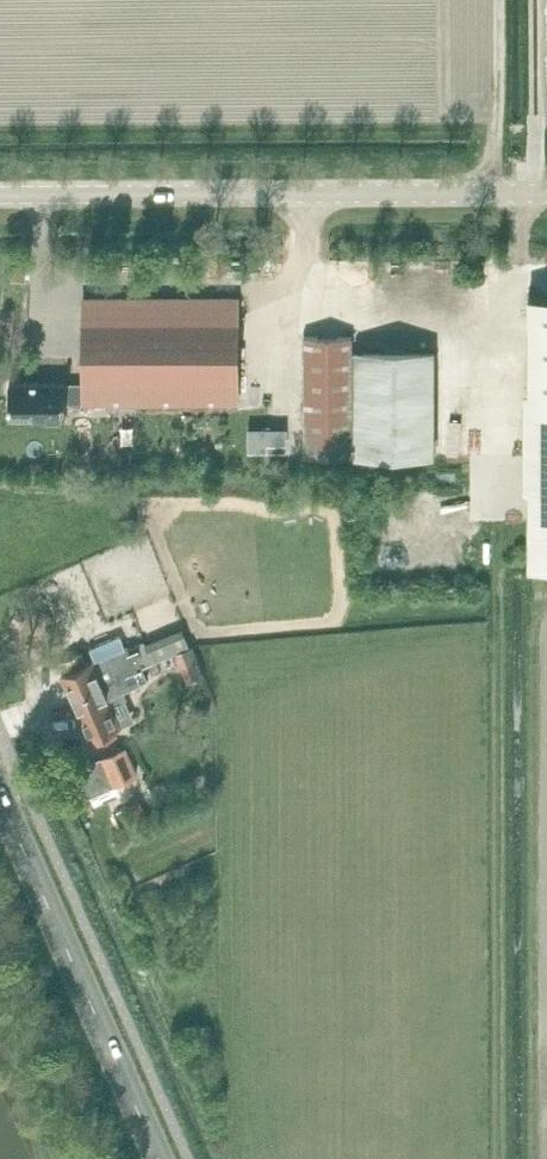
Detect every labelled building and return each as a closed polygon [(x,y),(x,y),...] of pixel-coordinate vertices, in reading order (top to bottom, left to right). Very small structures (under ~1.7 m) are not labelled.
[(11,279),(26,279),(26,265),(12,265),(11,279)] [(85,405),(239,403),(238,293),(84,295),(85,383),(66,381),(66,383),(10,385),(11,415),(68,412),(67,402),(85,403),(85,405)] [(528,295),(528,346),(529,566),(546,566),(546,295),(528,295)] [(353,333),(305,333),(305,456),(436,456),(435,349),(353,350),(353,333)] [(484,438),(497,418),(483,410),(471,430),(484,438)] [(283,446),(283,428),(248,428),(248,446),(283,446)] [(184,633),(147,649),(153,663),(175,653),(190,647),(184,633)] [(137,670),(153,663),(147,649),(143,641),(127,648),(128,650),(97,663),(95,659),(89,662),(85,651),(62,661),(67,672),(64,673),(74,697),(137,670)] [(190,647),(175,653),(181,669),(199,661),(192,646),(190,647)] [(137,670),(74,697),(91,739),(98,736),(100,741),(118,734),(116,728),(122,725),(110,697),(143,684),(137,670)] [(127,745),(103,755),(114,783),(140,773),(127,745)] [(137,776),(116,785),(121,797),(142,788),(137,776)] [(140,801),(128,806),(136,824),(148,819),(140,801)]
